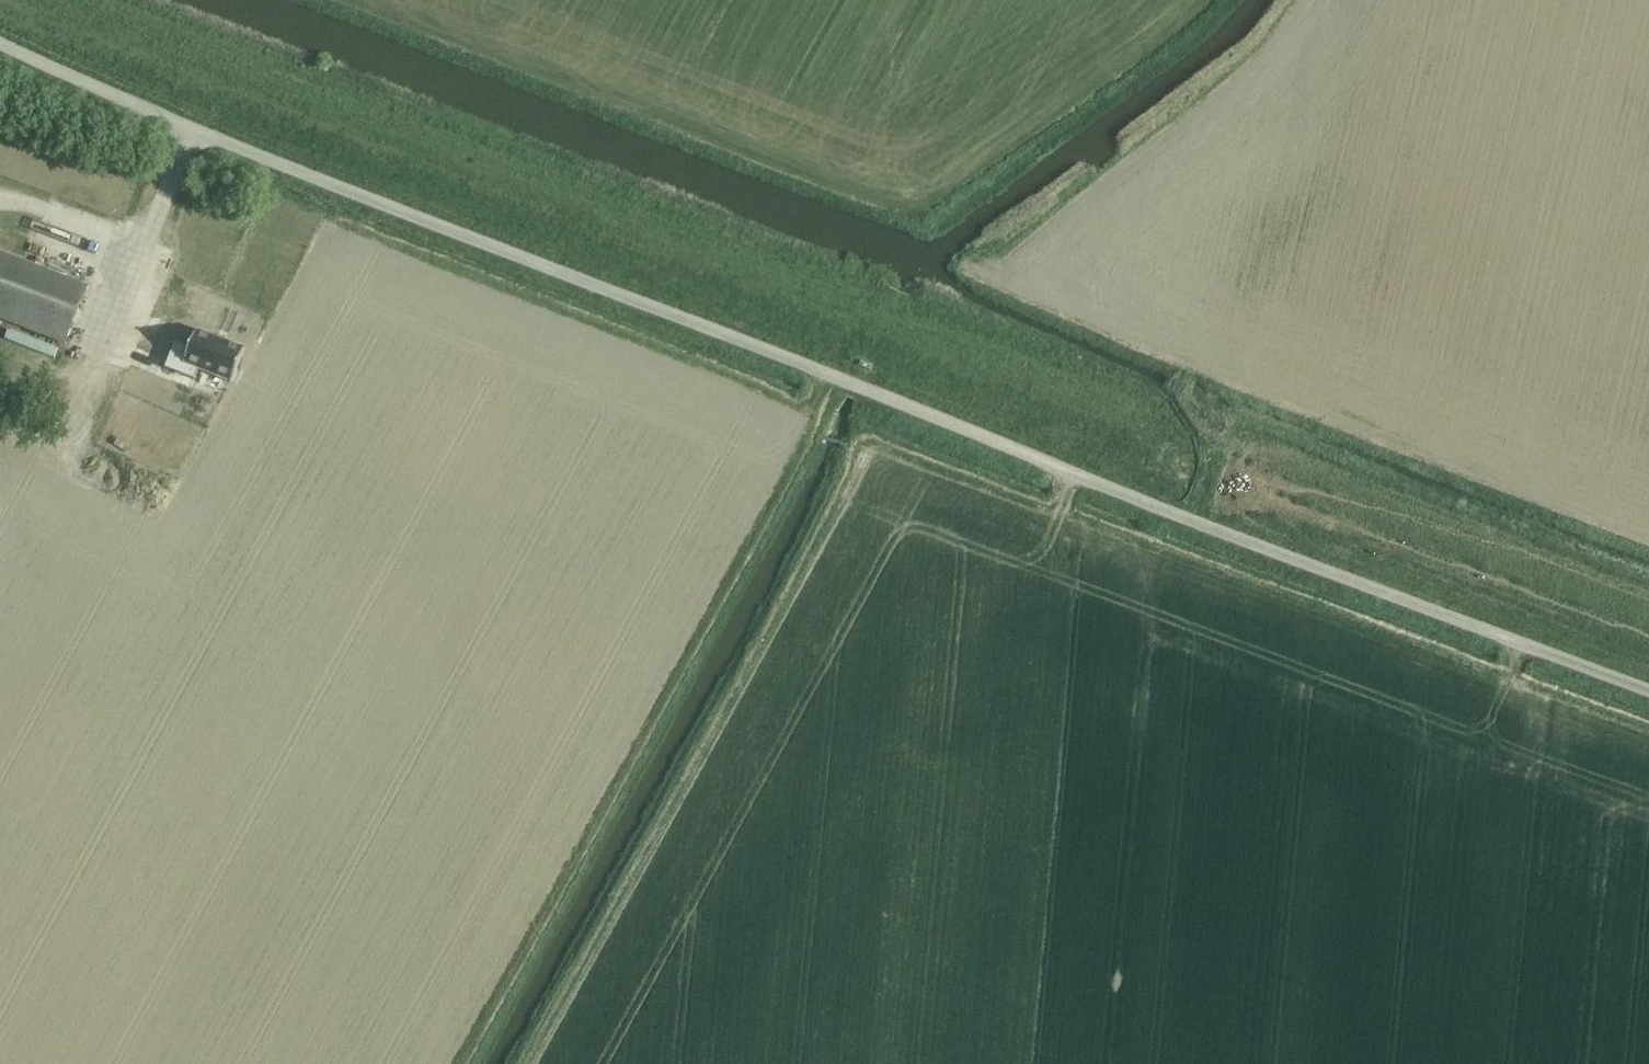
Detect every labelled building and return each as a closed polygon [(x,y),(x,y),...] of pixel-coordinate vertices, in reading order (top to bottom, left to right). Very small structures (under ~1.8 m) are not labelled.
[(88,288),(0,254),(0,320),(66,345),(88,288)] [(232,383),(245,349),(197,330),(189,348),(175,342),(164,368),(194,380),(198,370),(232,383)]
